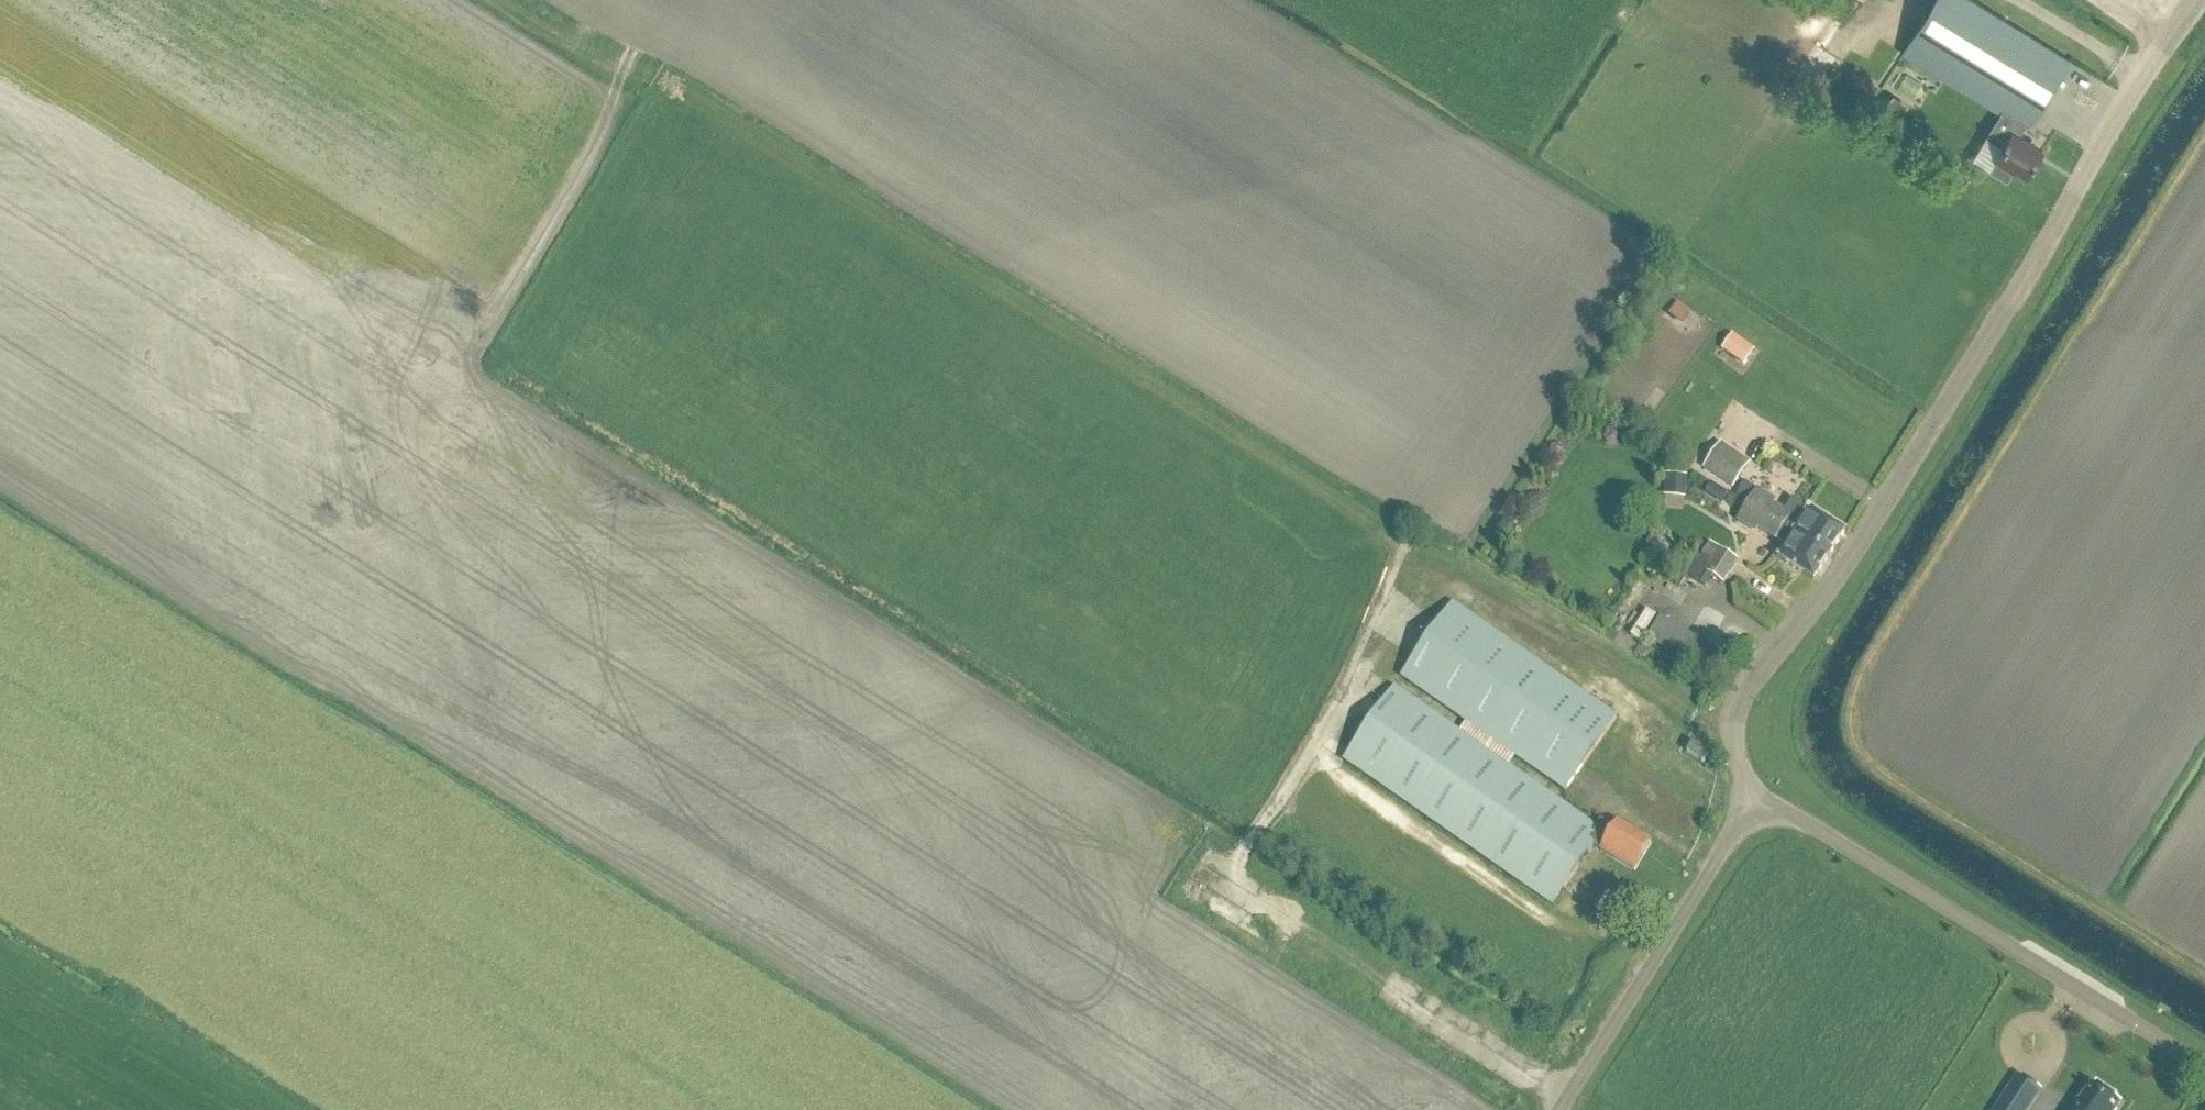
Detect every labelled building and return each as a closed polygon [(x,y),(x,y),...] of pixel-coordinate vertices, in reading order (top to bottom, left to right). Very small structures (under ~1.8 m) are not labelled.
[(2059,75),(2071,55),(1979,0),(1936,0),(1905,51),(2003,110),(1996,122),(1988,134),(2004,144),(1995,158),(1991,165),(2008,175),(2012,168),(2015,170),(2018,165),(2028,171),(2042,148),(2019,134),(2027,121),(2030,123),(2059,75)] [(1863,90),(1857,100),(1866,105),(1872,95),(1863,90)] [(1732,338),(1722,352),(1744,367),(1754,353),(1732,338)] [(1733,494),(1750,469),(1720,449),(1704,474),(1733,494)] [(1665,476),(1664,496),(1685,498),(1687,477),(1665,476)] [(1728,497),(1712,487),(1706,496),(1722,506),(1728,497)] [(1767,517),(1830,560),(1845,535),(1791,502),(1785,512),(1775,506),(1773,500),(1757,490),(1748,505),(1767,517)] [(1815,584),(1830,560),(1767,517),(1748,505),(1738,522),(1752,531),(1760,531),(1785,546),(1777,560),(1815,584)] [(1739,561),(1709,542),(1701,555),(1699,554),(1688,572),(1684,569),(1677,579),(1694,589),(1698,582),(1707,587),(1714,577),(1725,584),(1739,561)] [(1682,602),(1655,608),(1660,631),(1687,625),(1682,602)] [(1468,723),(1461,734),(1396,689),(1346,763),(1553,905),(1593,846),(1635,871),(1653,845),(1618,824),(1614,830),(1602,822),(1598,828),(1510,768),(1517,757),(1566,791),(1618,715),(1456,603),(1403,679),(1468,723)] [(1705,765),(1711,755),(1694,745),(1688,754),(1705,765)] [(2041,1092),(2019,1076),(1994,1109),(2028,1109),(2041,1092)] [(2067,1109),(2114,1109),(2122,1099),(2094,1079),(2082,1095),(2079,1093),(2067,1109)]
